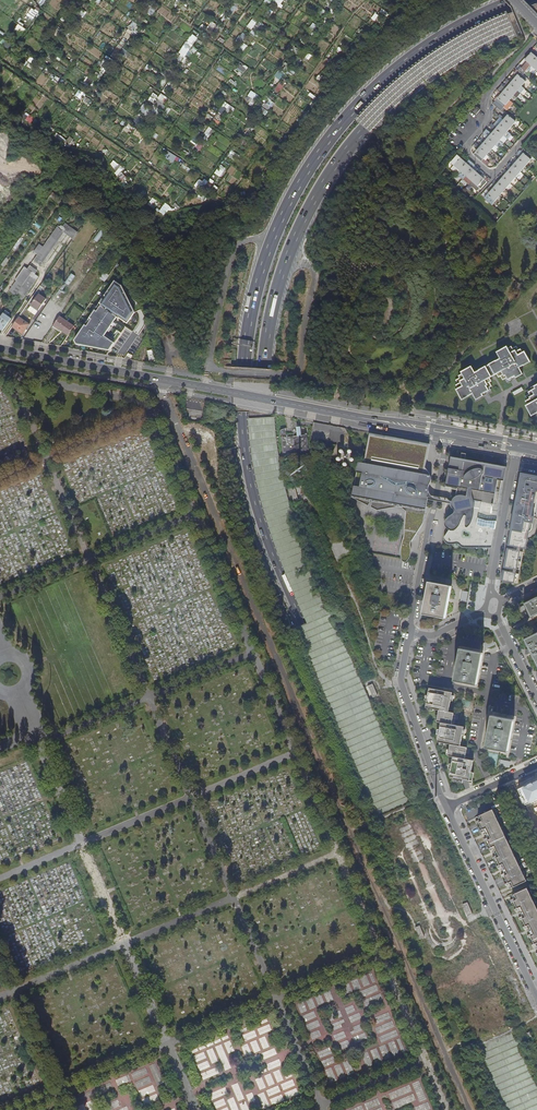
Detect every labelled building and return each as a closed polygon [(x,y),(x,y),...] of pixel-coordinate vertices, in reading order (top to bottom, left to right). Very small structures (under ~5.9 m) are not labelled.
[(34,18),(38,11),(31,7),(27,15),(34,18)] [(253,19),(248,26),(252,29),(257,22),(253,19)] [(124,37),(128,40),(138,23),(133,21),(124,37)] [(14,30),(21,34),(25,28),(18,23),(14,30)] [(188,39),(193,44),(198,38),(194,34),(188,39)] [(179,53),(185,57),(191,47),(185,43),(179,53)] [(518,70),(523,74),(528,68),(532,65),(536,69),(536,54),(535,56),(532,53),(531,52),(525,60),(528,62),(523,68),(521,66),(518,70)] [(241,63),(237,69),(244,73),(248,68),(241,63)] [(536,70),(536,69),(532,65),(528,68),(534,73),(534,74),(536,70)] [(523,74),(518,70),(517,72),(516,71),(514,73),(517,76),(514,79),(512,82),(507,79),(506,80),(507,81),(506,82),(509,85),(506,89),(503,92),(499,88),(497,91),(498,92),(492,98),(496,101),(494,103),(499,108),(501,110),(504,107),(507,110),(513,103),(510,100),(514,96),(517,98),(521,93),(525,88),(522,86),(527,81),(526,80),(528,78),(523,74)] [(153,92),(149,101),(161,106),(165,96),(160,94),(160,95),(153,92)] [(263,105),(270,110),(275,103),(268,98),(263,105)] [(140,112),(149,115),(152,107),(143,103),(140,112)] [(498,117),(499,118),(503,121),(500,125),(497,128),(494,126),(492,124),(490,126),(495,130),(492,134),(489,137),(485,133),(483,134),(484,136),(483,137),(487,140),(484,143),(481,147),(476,143),(474,145),(479,149),(474,155),(482,162),(488,155),(492,150),(496,153),(499,149),(495,146),(496,146),(500,141),(504,136),(508,132),(512,127),(516,122),(508,115),(505,119),(500,114),(499,116),(498,117)] [(491,191),(490,193),(485,198),(492,204),(500,196),(505,190),(510,184),(516,178),(521,172),(526,166),(533,157),(524,149),(522,151),(520,150),(518,153),(519,154),(518,156),(520,158),(519,159),(516,163),(514,161),(512,163),(510,162),(508,165),(509,166),(511,168),(508,172),(506,175),(503,173),(501,176),(500,174),(499,174),(497,177),(501,180),(498,184),(495,186),(492,183),(488,188),(491,191)] [(166,158),(174,162),(177,155),(170,151),(166,158)] [(460,171),(468,161),(465,158),(463,160),(457,155),(451,163),(454,165),(451,169),(457,174),(460,171)] [(122,171),(123,170),(117,159),(111,163),(124,186),(129,184),(122,171)] [(466,176),(471,181),(472,182),(470,184),(477,191),(480,188),(481,190),(488,182),(487,181),(481,176),(483,174),(480,171),(478,170),(476,172),(469,166),(471,163),(469,161),(468,161),(460,171),(466,176)] [(476,172),(478,170),(471,163),(469,166),(476,172)] [(178,207),(176,206),(174,208),(166,202),(159,211),(165,215),(169,209),(174,212),(178,207)] [(61,232),(38,265),(40,267),(64,234),(73,240),(78,233),(66,225),(61,232)] [(33,262),(38,265),(61,232),(57,229),(42,250),(39,248),(34,255),(37,257),(33,262)] [(16,296),(22,288),(35,269),(30,266),(27,271),(22,278),(19,276),(15,283),(16,283),(10,291),(16,296)] [(22,288),(29,292),(39,277),(35,275),(38,271),(35,269),(22,288)] [(105,282),(106,280),(110,275),(105,272),(101,278),(105,282)] [(89,306),(93,309),(94,310),(111,284),(106,280),(105,282),(89,306)] [(22,288),(16,296),(23,300),(29,292),(22,288)] [(39,295),(31,307),(38,312),(46,301),(39,295)] [(74,328),(71,333),(74,334),(78,328),(80,329),(93,309),(89,306),(74,328)] [(0,319),(0,328),(3,331),(11,319),(4,314),(1,318),(0,319)] [(19,318),(13,327),(23,334),(29,326),(19,318)] [(71,333),(74,328),(59,318),(53,326),(68,337),(71,333)] [(132,320),(127,328),(138,336),(144,328),(132,320)] [(456,390),(460,398),(467,394),(468,396),(472,394),(475,393),(478,399),(483,396),(482,394),(489,391),(487,389),(485,385),(489,382),(492,381),(490,378),(491,377),(494,375),(495,375),(496,374),(498,378),(500,377),(505,374),(507,378),(508,380),(514,377),(515,378),(520,375),(516,369),(519,368),(521,367),(523,365),(522,363),(529,359),(525,351),(522,353),(520,349),(518,350),(516,346),(512,349),(511,347),(507,349),(506,347),(498,351),(501,358),(499,359),(496,361),(497,363),(490,367),(489,364),(485,366),(487,369),(480,372),(479,370),(475,373),(472,374),(469,368),(461,373),(462,375),(458,376),(460,378),(456,381),(458,385),(456,386),(458,389),(456,390)] [(529,414),(536,410),(536,411),(536,385),(534,386),(535,389),(528,392),(529,394),(531,398),(527,400),(525,401),(527,405),(525,406),(529,414)] [(281,429),(283,453),(294,452),(294,450),(309,449),(308,434),(302,434),(302,426),(297,426),(298,435),(287,436),(286,428),(281,429)] [(430,445),(369,433),(361,466),(357,464),(351,497),(368,505),(370,501),(372,502),(371,507),(378,510),(400,506),(406,510),(404,537),(402,543),(401,550),(401,555),(402,559),(403,561),(407,560),(410,556),(411,552),(411,548),(410,544),(411,541),(422,524),(424,519),(428,489),(430,484),(431,480),(431,477),(429,474),(426,467),(430,445)] [(505,468),(451,457),(445,488),(456,490),(455,496),(453,498),(452,501),(452,504),(452,507),(454,509),(454,511),(454,513),(449,517),(445,520),(444,523),(445,526),(446,528),(448,530),(447,532),(444,537),(444,539),(444,541),(445,543),(448,544),(451,544),(454,544),(457,544),(459,544),(460,546),(462,547),(464,548),(490,547),(505,468)] [(520,473),(519,478),(516,496),(514,507),(512,520),(510,532),(506,549),(502,570),(501,580),(518,582),(524,548),(526,548),(528,539),(528,535),(528,533),(530,531),(532,529),(534,517),(536,502),(536,476),(520,473)] [(436,618),(445,619),(446,614),(449,601),(449,600),(451,587),(431,583),(428,582),(422,615),(430,616),(436,618)] [(530,619),(531,618),(536,616),(536,598),(523,604),(530,619)] [(523,640),(528,649),(531,655),(536,668),(536,634),(523,640)] [(459,649),(453,682),(475,686),(482,653),(459,649)] [(369,685),(373,697),(378,695),(374,683),(369,685)] [(453,693),(430,688),(426,708),(439,710),(437,722),(442,723),(438,742),(451,744),(449,756),(454,757),(449,776),(454,777),(453,782),(463,784),(464,779),(470,780),(474,761),(465,759),(468,748),(461,746),(465,727),(454,725),(456,714),(449,712),(453,693)] [(490,716),(484,747),(507,752),(513,720),(490,716)] [(510,767),(511,761),(501,759),(500,765),(510,767)] [(519,789),(526,803),(536,798),(536,780),(519,789)] [(526,881),(493,811),(478,818),(479,821),(476,823),(477,825),(480,823),(484,830),(480,832),(481,834),(485,832),(488,838),(484,840),(485,841),(485,843),(489,841),(492,847),(488,849),(490,851),(493,850),(496,856),(492,858),(494,860),(497,858),(500,865),(497,867),(498,869),(502,867),(505,874),(501,875),(502,878),(506,876),(509,883),(505,884),(506,887),(510,885),(511,888),(526,881)] [(527,890),(513,897),(514,900),(511,901),(512,904),(515,902),(519,909),(515,910),(516,913),(520,911),(522,917),(519,919),(520,921),(521,921),(524,919),(527,926),(524,927),(523,928),(524,930),(528,929),(531,935),(527,936),(528,939),(529,939),(532,937),(535,944),(532,945),(531,945),(533,948),(536,946),(536,948),(536,910),(527,890)] [(468,915),(473,913),(468,901),(464,903),(468,915)] [(265,1092),(259,1094),(264,1108),(270,1105),(265,1092)]
